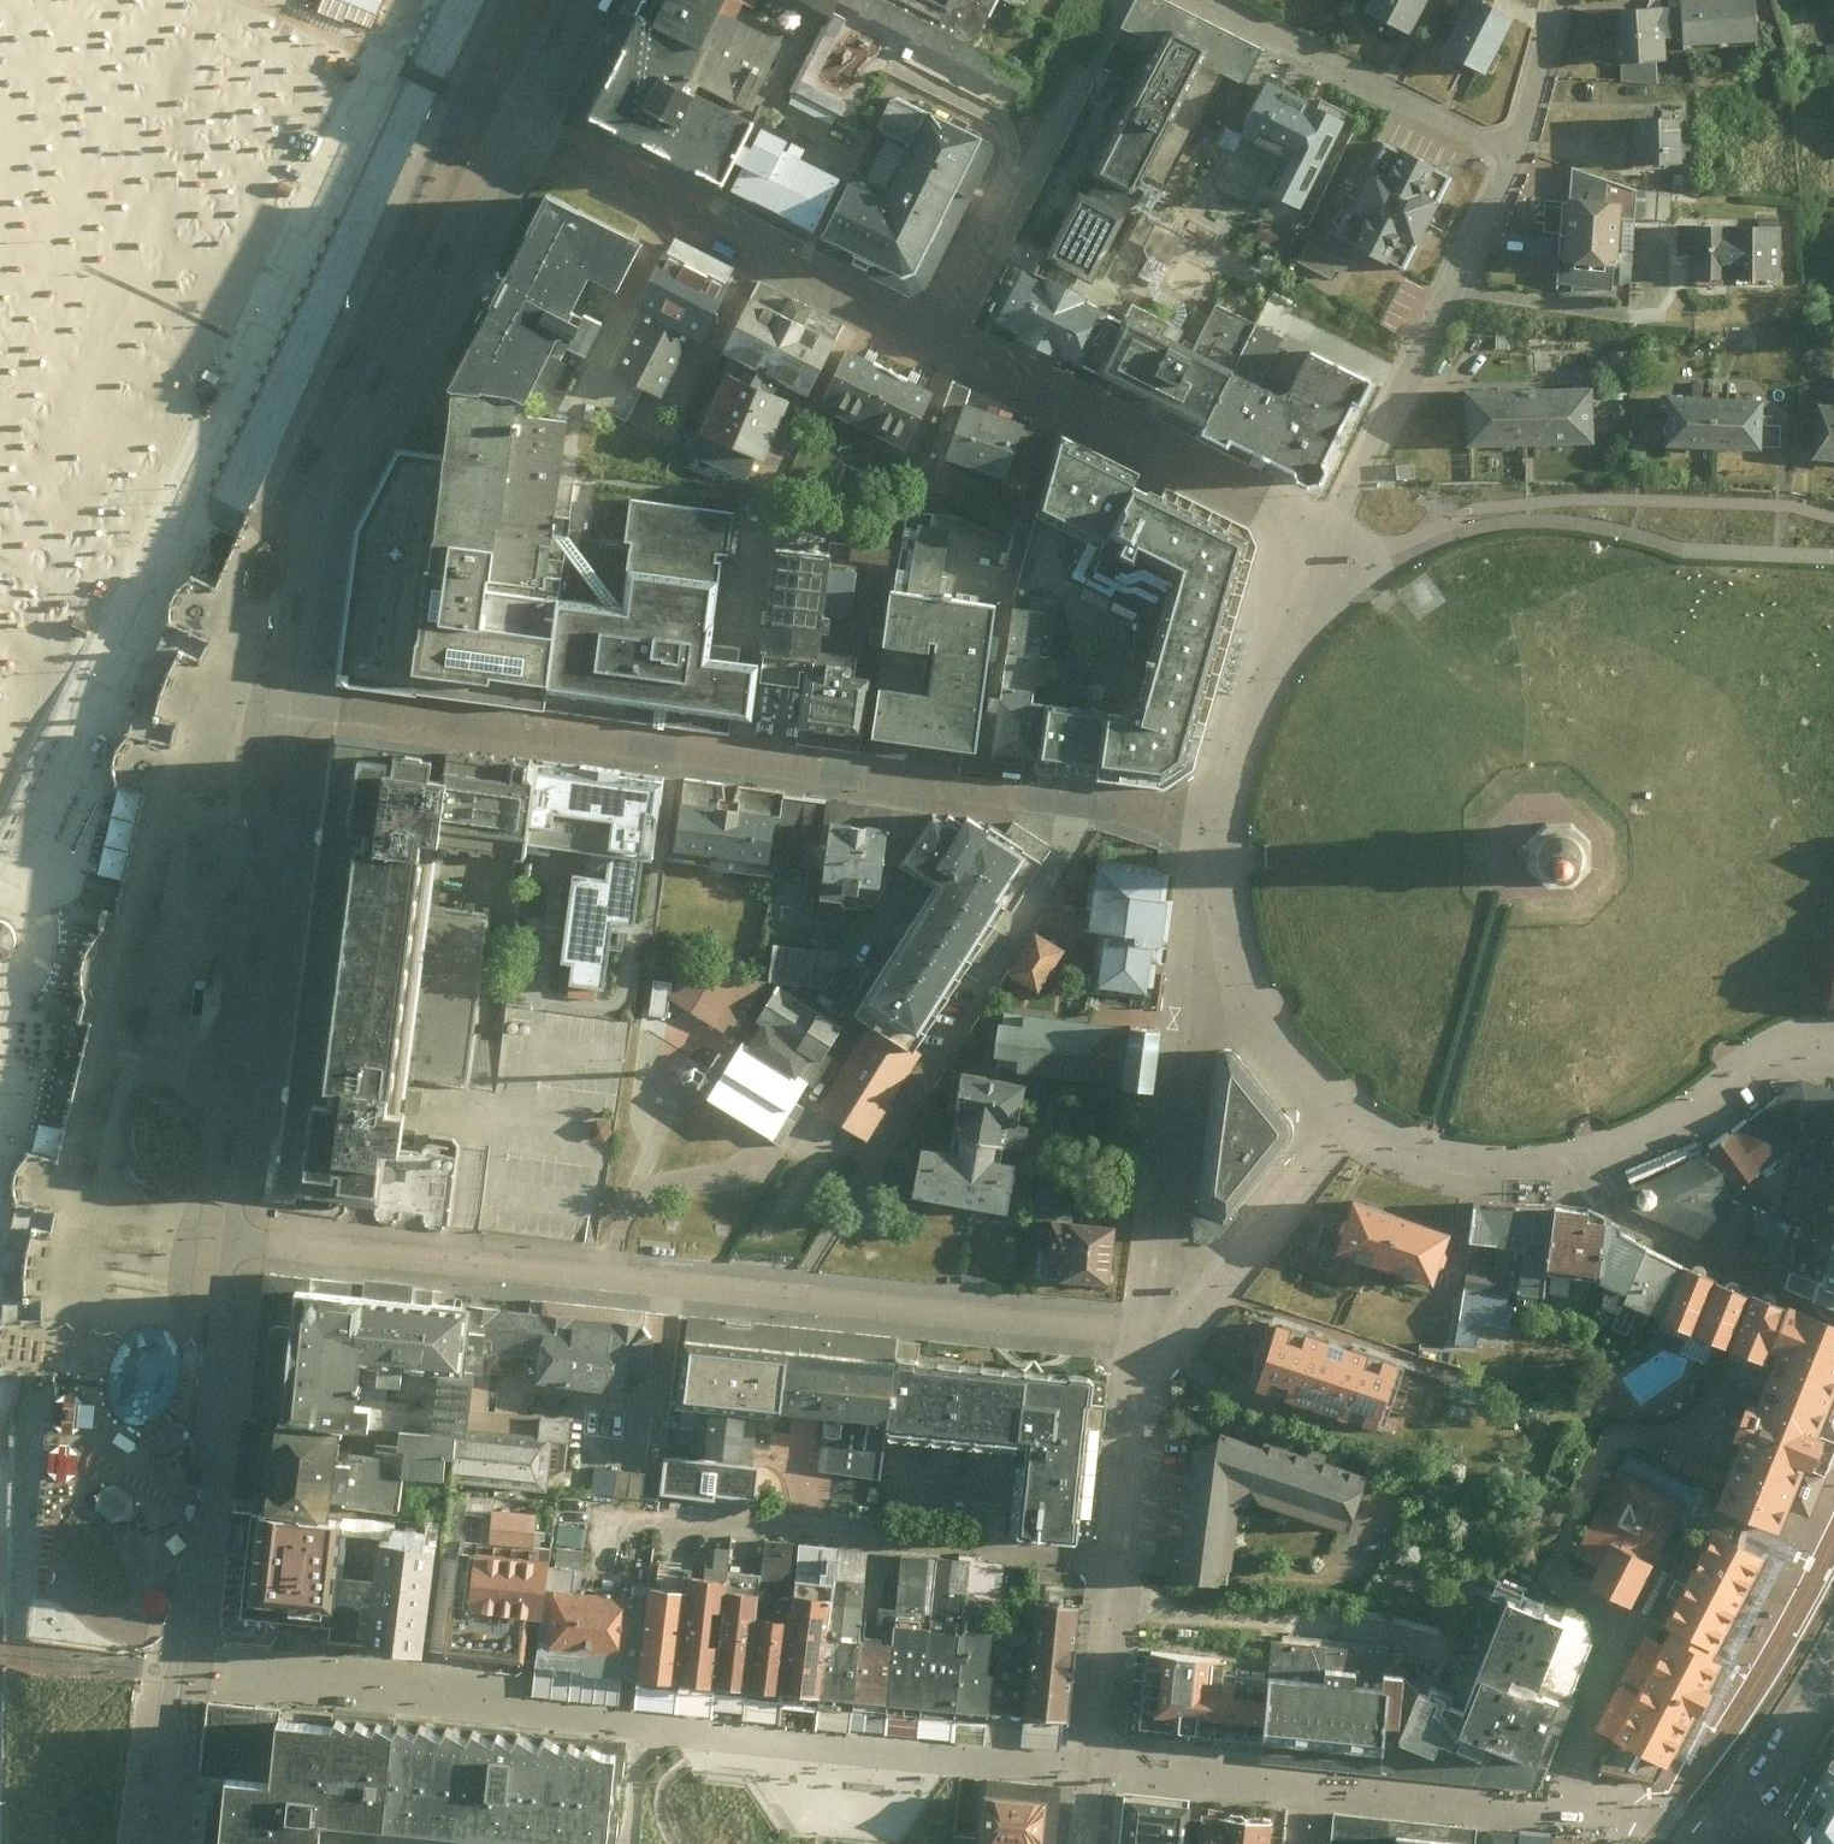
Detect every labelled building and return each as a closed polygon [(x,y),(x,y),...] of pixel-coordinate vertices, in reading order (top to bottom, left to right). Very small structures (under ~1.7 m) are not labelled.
[(570,110),(728,191),(823,234),(857,167),(821,148),(826,138),(771,110),(766,107),(803,33),(738,0),(627,0),(570,110)] [(832,13),(838,0),(806,0),(832,13)] [(851,4),(1032,92),(1045,66),(983,36),(1001,0),(946,0),(945,2),(941,0),(853,0),(851,4)] [(1086,161),(1147,193),(1153,189),(1159,178),(1170,184),(1226,74),(1246,84),(1266,45),(1179,0),(1139,0),(1125,28),(1148,40),(1086,161)] [(1364,9),(1411,33),(1428,0),(1369,0),(1364,9)] [(1442,51),(1485,72),(1514,15),(1484,0),(1467,0),(1442,51)] [(1662,5),(1664,37),(1683,36),(1683,47),(1757,43),(1754,0),(1681,0),(1681,4),(1662,5)] [(1662,5),(1617,8),(1620,61),(1656,59),(1665,58),(1664,37),(1662,5)] [(1823,30),(1828,56),(1833,55),(1833,28),(1823,30)] [(1656,59),(1620,61),(1621,80),(1658,82),(1656,59)] [(1313,213),(1362,118),(1324,99),(1320,106),(1261,76),(1232,133),(1243,138),(1216,189),(1258,211),(1269,191),(1313,213)] [(897,91),(828,239),(932,287),(1001,138),(897,91)] [(1682,115),(1634,117),(1636,164),(1683,162),(1682,115)] [(1453,175),(1387,140),(1338,234),(1404,269),(1453,175)] [(1086,161),(1042,248),(1113,282),(1146,215),(1138,211),(1147,193),(1086,161)] [(1570,198),(1563,197),(1556,280),(1613,288),(1616,248),(1633,251),(1636,187),(1572,164),(1570,198)] [(642,229),(566,189),(463,384),(497,389),(528,393),(597,262),(619,274),(642,229)] [(1691,259),(1691,276),(1781,276),(1780,221),(1677,222),(1678,259),(1691,259)] [(1530,232),(1529,249),(1554,251),(1555,234),(1530,232)] [(737,270),(673,237),(643,296),(652,301),(618,366),(665,390),(699,323),(708,327),(737,270)] [(1308,238),(1298,259),(1331,276),(1335,267),(1343,271),(1349,260),(1308,238)] [(1068,354),(1096,301),(1015,260),(988,314),(1018,330),(1011,344),(1049,363),(1057,348),(1068,354)] [(847,320),(760,278),(727,343),(766,362),(761,374),(732,359),(689,446),(755,479),(800,388),(786,381),(788,378),(813,390),(847,320)] [(1068,354),(1206,424),(1233,369),(1192,348),(1163,334),(1169,322),(1131,303),(1125,315),(1096,301),(1068,354)] [(1216,302),(1192,348),(1233,369),(1257,323),(1216,302)] [(936,390),(850,347),(821,403),(907,446),(936,390)] [(1233,369),(1206,424),(1284,463),(1293,471),(1297,478),(1308,483),(1317,480),(1325,469),(1324,459),(1353,399),(1359,401),(1370,378),(1309,348),(1289,390),(1280,392),(1233,369)] [(497,389),(463,384),(455,445),(433,628),(509,637),(513,601),(549,606),(552,582),(531,579),(538,526),(568,530),(569,517),(545,514),(557,422),(525,417),(528,393),(497,389)] [(1466,389),(1466,443),(1530,442),(1596,442),(1595,388),(1466,389)] [(1668,393),(1666,443),(1762,447),(1764,397),(1668,393)] [(1821,400),(1815,457),(1833,458),(1833,401),(1821,400)] [(1023,420),(966,401),(948,457),(1005,476),(1023,420)] [(1045,505),(1043,510),(1090,534),(1073,572),(1140,607),(1133,661),(1152,666),(1141,697),(1127,706),(1049,696),(1042,754),(1040,764),(1101,772),(1177,781),(1197,767),(1264,542),(1256,521),(1171,481),(1162,499),(1135,486),(1138,479),(1143,468),(1074,436),(1063,431),(1045,505)] [(344,676),(425,687),(433,628),(455,445),(406,440),(362,521),(344,676)] [(1413,461),(1396,462),(1397,477),(1414,477),(1413,461)] [(509,637),(502,696),(733,725),(736,704),(761,707),(766,675),(768,655),(710,648),(721,569),(723,558),(747,561),(754,502),(627,486),(620,542),(627,543),(625,557),(621,584),(593,580),(589,611),(549,606),(513,601),(509,637)] [(195,572),(219,582),(241,530),(216,520),(195,572)] [(864,553),(899,557),(902,534),(867,530),(864,553)] [(768,655),(766,675),(803,680),(811,613),(833,615),(839,563),(842,540),(785,533),(768,655)] [(839,563),(833,615),(857,618),(863,566),(839,563)] [(89,941),(83,955),(83,965),(85,998),(79,1017),(91,1021),(61,1152),(30,1146),(18,1163),(15,1176),(18,1196),(16,1206),(13,1219),(36,1223),(31,1246),(28,1274),(27,1298),(6,1297),(6,1307),(5,1317),(0,1332),(0,1355),(1,1367),(21,1369),(41,1368),(59,1368),(86,1368),(91,1302),(125,1307),(142,1210),(120,1205),(156,1044),(193,1050),(208,931),(176,927),(196,799),(216,801),(232,711),(261,598),(219,582),(195,572),(182,581),(177,590),(174,595),(171,616),(163,636),(181,649),(177,661),(173,669),(171,674),(168,680),(166,689),(163,699),(157,717),(137,711),(135,715),(132,726),(123,733),(117,748),(112,762),(113,773),(117,781),(147,787),(117,910),(108,908),(106,918),(104,928),(89,941)] [(878,746),(968,758),(969,746),(971,731),(985,733),(989,700),(1004,592),(900,578),(889,666),(878,746)] [(833,615),(811,613),(803,680),(796,737),(878,746),(889,666),(860,662),(865,619),(857,618),(833,615)] [(75,617),(69,628),(84,635),(89,625),(75,617)] [(509,637),(433,628),(425,687),(502,696),(509,637)] [(1042,754),(1049,696),(1040,688),(1041,676),(1044,676),(1045,668),(1056,669),(1059,643),(1014,638),(1007,703),(1001,750),(1042,754)] [(1001,750),(1007,703),(989,700),(985,733),(971,731),(969,746),(1001,750)] [(489,911),(425,903),(432,842),(527,854),(528,844),(538,752),(338,726),(278,1187),(373,1198),(371,1213),(377,1220),(395,1222),(401,1217),(402,1211),(422,1214),(421,1220),(425,1227),(441,1230),(449,1224),(458,1145),(450,1137),(431,1135),(429,1143),(425,1143),(419,1147),(419,1152),(400,1150),(406,1113),(399,1112),(402,1081),(467,1089),(489,911)] [(574,991),(608,995),(617,914),(637,916),(646,842),(661,843),(669,767),(538,752),(528,844),(590,852),(589,862),(579,861),(568,954),(578,956),(574,991)] [(780,815),(783,793),(739,787),(734,797),(733,809),(722,808),(724,795),(722,783),(685,778),(676,846),(711,850),(710,863),(772,871),(774,858),(768,857),(773,814),(780,815)] [(899,862),(931,812),(783,793),(780,815),(777,837),(805,840),(803,865),(824,868),(821,896),(843,899),(843,903),(853,904),(854,901),(871,904),(899,862)] [(1009,907),(1048,845),(1014,823),(1007,834),(989,823),(985,829),(974,822),(967,817),(963,824),(948,814),(944,821),(931,812),(899,862),(933,884),(909,921),(917,926),(906,943),(899,938),(854,1008),(884,1028),(913,1046),(1004,904),(1009,907)] [(1550,814),(1533,833),(1533,850),(1534,862),(1551,879),(1580,878),(1598,861),(1597,833),(1580,813),(1550,814)] [(1156,868),(1096,860),(1095,872),(1091,871),(1083,928),(1104,931),(1100,962),(1096,962),(1092,990),(1145,996),(1150,959),(1165,961),(1167,947),(1159,946),(1160,938),(1168,939),(1172,909),(1164,908),(1168,875),(1155,873),(1156,868)] [(20,924),(17,918),(14,915),(8,911),(4,910),(0,910),(0,949),(1,949),(5,949),(11,946),(14,944),(18,938),(20,935),(20,928),(20,924)] [(1034,931),(1009,971),(1038,989),(1063,949),(1034,931)] [(525,937),(522,962),(534,963),(537,938),(525,937)] [(775,982),(820,987),(841,954),(772,945),(768,981),(775,982)] [(846,957),(818,1000),(839,1014),(867,971),(846,957)] [(775,982),(768,981),(688,970),(671,995),(743,1043),(731,1061),(718,1053),(697,1087),(711,1095),(709,1097),(768,1133),(767,1135),(781,1144),(805,1108),(795,1102),(808,1082),(812,1084),(831,1056),(826,1052),(843,1026),(775,982)] [(207,1011),(211,983),(204,982),(197,982),(195,995),(193,1009),(200,1010),(207,1011)] [(998,1053),(996,1064),(1123,1080),(1122,1086),(1150,1089),(1158,1027),(1130,1024),(1130,1029),(1002,1013),(1001,1023),(997,1023),(994,1052),(998,1053)] [(0,1022),(0,1131),(18,1131),(16,1021),(0,1022)] [(918,1049),(913,1046),(884,1028),(876,1039),(864,1032),(816,1109),(863,1138),(918,1049)] [(1282,1112),(1231,1046),(1224,1047),(1219,1050),(1216,1056),(1192,1220),(1194,1231),(1197,1237),(1204,1240),(1211,1238),(1220,1231),(1225,1222),(1287,1141),(1291,1135),(1292,1128),(1292,1121),(1288,1115),(1282,1112)] [(961,1072),(957,1093),(950,1091),(946,1113),(954,1114),(950,1136),(961,1138),(996,1144),(1022,1149),(1026,1125),(1017,1123),(1024,1083),(961,1072)] [(1631,1204),(1711,1237),(1711,1242),(1776,1264),(1788,1223),(1764,1212),(1749,1207),(1728,1197),(1729,1191),(1805,1132),(1827,1138),(1833,1112),(1833,1092),(1801,1079),(1731,1135),(1725,1134),(1709,1145),(1709,1151),(1699,1158),(1671,1171),(1630,1187),(1631,1204)] [(996,1144),(961,1138),(958,1153),(922,1148),(917,1176),(903,1173),(898,1200),(929,1205),(930,1197),(963,1203),(963,1201),(975,1203),(975,1205),(1008,1210),(1016,1162),(994,1159),(996,1144)] [(1801,1191),(1810,1194),(1813,1182),(1817,1167),(1809,1165),(1801,1191)] [(1062,1218),(1063,1201),(1064,1170),(1039,1169),(1037,1228),(1054,1229),(1055,1218),(1062,1218)] [(1804,1217),(1822,1222),(1819,1236),(1833,1240),(1833,1233),(1833,1202),(1822,1198),(1826,1185),(1813,1182),(1810,1194),(1804,1217)] [(1793,1216),(1804,1217),(1810,1194),(1801,1191),(1791,1189),(1786,1209),(1793,1216)] [(1456,1227),(1359,1195),(1352,1217),(1339,1213),(1337,1221),(1330,1219),(1323,1240),(1440,1276),(1445,1259),(1449,1258),(1453,1250),(1451,1245),(1456,1227)] [(1753,1196),(1749,1207),(1764,1212),(1768,1202),(1753,1196)] [(1548,1266),(1556,1200),(1477,1200),(1473,1236),(1498,1241),(1514,1243),(1510,1275),(1522,1277),(1520,1292),(1544,1294),(1548,1266)] [(1556,1200),(1548,1266),(1598,1270),(1605,1223),(1607,1215),(1583,1205),(1556,1200)] [(1054,1248),(1043,1248),(1042,1274),(1102,1278),(1107,1282),(1114,1282),(1120,1274),(1119,1268),(1115,1264),(1116,1221),(1073,1218),(1073,1202),(1063,1201),(1062,1218),(1055,1218),(1054,1229),(1054,1248)] [(1603,1293),(1619,1301),(1621,1296),(1644,1244),(1617,1232),(1605,1223),(1598,1270),(1598,1278),(1608,1282),(1603,1293)] [(1833,1284),(1833,1233),(1833,1240),(1830,1252),(1824,1280),(1833,1284)] [(1494,1273),(1467,1270),(1464,1285),(1484,1288),(1508,1291),(1510,1275),(1514,1243),(1498,1241),(1494,1273)] [(1797,1242),(1788,1271),(1812,1280),(1824,1280),(1830,1252),(1797,1242)] [(1644,1244),(1621,1296),(1637,1303),(1660,1313),(1681,1261),(1644,1244)] [(1681,1261),(1660,1313),(1652,1332),(1668,1339),(1665,1345),(1673,1348),(1671,1353),(1677,1355),(1679,1351),(1707,1363),(1716,1341),(1730,1346),(1752,1292),(1681,1261)] [(1824,1280),(1812,1280),(1788,1271),(1783,1284),(1833,1305),(1833,1284),(1824,1280)] [(311,1287),(297,1285),(293,1321),(276,1319),(270,1327),(266,1367),(271,1378),(287,1380),(284,1416),(343,1423),(386,1426),(391,1363),(465,1369),(472,1304),(412,1299),(414,1281),(363,1276),(363,1280),(312,1275),(311,1287)] [(1483,1302),(1463,1296),(1454,1341),(1476,1345),(1480,1321),(1511,1324),(1512,1304),(1507,1303),(1508,1291),(1484,1288),(1483,1302)] [(1752,1292),(1730,1346),(1743,1352),(1762,1306),(1781,1314),(1784,1305),(1752,1292)] [(1637,1303),(1621,1296),(1619,1301),(1609,1324),(1632,1334),(1637,1323),(1629,1319),(1637,1303)] [(472,1304),(465,1369),(638,1384),(644,1373),(658,1374),(659,1342),(663,1341),(665,1310),(647,1308),(531,1298),(530,1309),(472,1304)] [(1775,1364),(1758,1405),(1748,1401),(1734,1434),(1743,1438),(1719,1501),(1736,1509),(1749,1513),(1768,1522),(1777,1519),(1783,1510),(1782,1505),(1786,1495),(1789,1494),(1792,1488),(1790,1484),(1800,1460),(1807,1463),(1807,1467),(1822,1472),(1830,1468),(1833,1467),(1833,1325),(1784,1305),(1781,1314),(1762,1306),(1743,1352),(1775,1364)] [(1398,1362),(1279,1322),(1257,1387),(1375,1428),(1398,1362)] [(678,1395),(711,1398),(704,1459),(665,1455),(661,1491),(755,1502),(759,1462),(748,1461),(755,1403),(783,1406),(790,1345),(684,1333),(678,1395)] [(783,1406),(826,1411),(825,1427),(841,1429),(842,1414),(887,1419),(894,1357),(790,1345),(783,1406)] [(1025,1455),(1018,1537),(1079,1542),(1096,1378),(899,1362),(892,1443),(1025,1455)] [(284,1416),(245,1412),(235,1507),(270,1511),(330,1517),(331,1502),(399,1509),(403,1472),(444,1477),(446,1455),(454,1455),(457,1432),(400,1426),(398,1443),(376,1440),(375,1451),(340,1448),(343,1423),(284,1416)] [(841,1429),(825,1427),(820,1471),(881,1477),(887,1419),(842,1414),(841,1429)] [(1171,1575),(1221,1579),(1221,1573),(1232,1564),(1235,1537),(1237,1511),(1230,1499),(1253,1485),(1261,1497),(1348,1526),(1367,1474),(1323,1459),(1325,1453),(1309,1447),(1306,1454),(1265,1441),(1264,1443),(1221,1428),(1220,1434),(1200,1447),(1195,1446),(1191,1470),(1185,1469),(1183,1481),(1181,1500),(1186,1501),(1180,1546),(1175,1545),(1171,1575)] [(1596,1769),(1652,1781),(1662,1762),(1666,1764),(1673,1753),(1693,1712),(1699,1714),(1704,1703),(1711,1689),(1709,1688),(1707,1687),(1720,1661),(1710,1655),(1719,1640),(1752,1578),(1764,1556),(1751,1550),(1740,1545),(1729,1539),(1713,1531),(1687,1579),(1659,1566),(1663,1559),(1663,1555),(1656,1551),(1676,1514),(1672,1500),(1656,1492),(1657,1485),(1653,1481),(1648,1481),(1643,1485),(1618,1473),(1582,1540),(1575,1553),(1599,1564),(1590,1582),(1670,1625),(1662,1641),(1645,1632),(1595,1728),(1613,1736),(1596,1769)] [(537,1510),(491,1506),(488,1540),(534,1545),(537,1510)] [(270,1511),(235,1507),(222,1614),(223,1620),(227,1625),(234,1630),(245,1631),(276,1634),(278,1616),(285,1617),(330,1623),(329,1638),(367,1643),(425,1650),(425,1646),(437,1543),(424,1541),(425,1531),(391,1527),(392,1520),(343,1515),(342,1518),(330,1517),(270,1511)] [(1736,1509),(1729,1539),(1740,1545),(1747,1522),(1749,1513),(1736,1509)] [(562,1542),(586,1543),(586,1522),(562,1522),(562,1542)] [(1673,1753),(1689,1761),(1743,1663),(1734,1658),(1787,1559),(1789,1560),(1797,1544),(1747,1522),(1740,1545),(1751,1550),(1764,1556),(1752,1578),(1719,1640),(1710,1655),(1720,1661),(1707,1687),(1709,1688),(1711,1689),(1704,1703),(1699,1714),(1693,1712),(1673,1753)] [(760,1573),(758,1590),(757,1603),(756,1614),(791,1617),(793,1592),(795,1576),(798,1542),(763,1539),(760,1573)] [(837,1546),(798,1542),(795,1576),(832,1579),(842,1580),(843,1562),(836,1562),(837,1546)] [(705,1564),(704,1575),(728,1577),(727,1587),(758,1590),(760,1573),(728,1570),(731,1547),(714,1545),(712,1564),(705,1564)] [(524,1658),(528,1613),(540,1614),(543,1614),(546,1585),(548,1563),(548,1554),(475,1547),(458,1546),(449,1648),(448,1651),(466,1652),(512,1657),(524,1658)] [(843,1562),(842,1580),(864,1582),(867,1549),(837,1546),(836,1562),(843,1562)] [(864,1582),(859,1639),(876,1641),(879,1604),(882,1575),(898,1577),(900,1552),(867,1549),(864,1582)] [(876,1641),(893,1642),(894,1622),(930,1626),(936,1555),(900,1552),(898,1577),(895,1606),(879,1604),(876,1641)] [(960,1627),(964,1590),(949,1589),(952,1557),(936,1555),(930,1626),(930,1628),(960,1631),(960,1627)] [(952,1557),(949,1589),(964,1590),(975,1591),(974,1596),(995,1598),(1000,1598),(1003,1561),(952,1557)] [(581,1588),(583,1567),(548,1563),(546,1585),(543,1614),(540,1614),(536,1662),(590,1667),(589,1673),(638,1677),(640,1657),(646,1594),(631,1593),(581,1588)] [(718,1684),(727,1587),(728,1577),(704,1575),(690,1574),(689,1588),(680,1681),(718,1684)] [(832,1579),(795,1576),(793,1592),(791,1617),(784,1691),(822,1694),(827,1636),(831,1596),(832,1579)] [(831,1596),(827,1636),(859,1639),(864,1582),(842,1580),(832,1579),(831,1596)] [(1598,1623),(1499,1583),(1455,1685),(1430,1676),(1404,1672),(1400,1709),(1398,1725),(1384,1723),(1380,1762),(1378,1771),(1525,1786),(1546,1726),(1555,1729),(1598,1623)] [(638,1677),(680,1681),(689,1588),(647,1584),(646,1594),(640,1657),(638,1677)] [(718,1684),(749,1687),(756,1614),(757,1603),(758,1590),(727,1587),(718,1684)] [(963,1628),(992,1630),(995,1598),(974,1596),(975,1591),(964,1590),(960,1627),(963,1628)] [(1069,1717),(1080,1603),(1035,1599),(1031,1644),(1024,1713),(1069,1717)] [(1451,1608),(1441,1629),(1457,1637),(1467,1616),(1451,1608)] [(784,1691),(791,1617),(756,1614),(749,1687),(784,1691)] [(887,1700),(923,1703),(930,1628),(930,1626),(894,1622),(893,1642),(887,1700)] [(960,1631),(930,1628),(923,1703),(955,1706),(960,1651),(958,1650),(960,1631)] [(955,1706),(989,1710),(993,1672),(989,1671),(991,1640),(992,1630),(963,1628),(960,1651),(955,1706)] [(822,1694),(854,1697),(859,1639),(827,1636),(822,1694)] [(876,1641),(859,1639),(854,1697),(887,1700),(893,1642),(876,1641)] [(1404,1672),(1406,1654),(1274,1639),(1270,1677),(1263,1736),(1262,1749),(1380,1762),(1384,1723),(1398,1725),(1400,1709),(1404,1672)] [(993,1672),(989,1710),(1024,1713),(1031,1644),(991,1640),(989,1671),(993,1672)] [(1127,1734),(1176,1740),(1177,1729),(1197,1732),(1197,1729),(1263,1736),(1270,1677),(1220,1672),(1222,1657),(1152,1649),(1150,1662),(1135,1661),(1127,1734)] [(749,1717),(779,1716),(778,1698),(748,1699),(749,1717)] [(270,1786),(277,1715),(278,1706),(208,1699),(200,1778),(227,1781),(270,1786)] [(221,1843),(320,1843),(323,1817),(385,1823),(384,1832),(496,1843),(615,1843),(627,1738),(415,1717),(384,1714),(350,1710),(333,1709),(332,1721),(277,1715),(270,1786),(227,1781),(221,1843)] [(1806,1774),(1833,1789),(1833,1723),(1806,1774)] [(1806,1774),(1791,1801),(1797,1805),(1793,1811),(1789,1817),(1794,1823),(1795,1830),(1803,1841),(1807,1841),(1810,1843),(1833,1843),(1833,1789),(1806,1774)] [(1065,1784),(984,1775),(977,1843),(1059,1843),(1065,1784)] [(1119,1843),(1189,1843),(1193,1797),(1123,1791),(1119,1843)] [(1205,1808),(1201,1843),(1285,1843),(1287,1828),(1278,1828),(1280,1814),(1205,1808)] [(1397,1838),(1462,1843),(1475,1843),(1477,1824),(1333,1810),(1330,1843),(1397,1843),(1397,1838)] [(1519,1829),(1490,1826),(1485,1831),(1484,1843),(1518,1843),(1519,1829)] [(1553,1834),(1553,1831),(1519,1829),(1518,1843),(1552,1843),(1553,1834)] [(1553,1834),(1552,1843),(1583,1843),(1578,1837),(1553,1834)]
